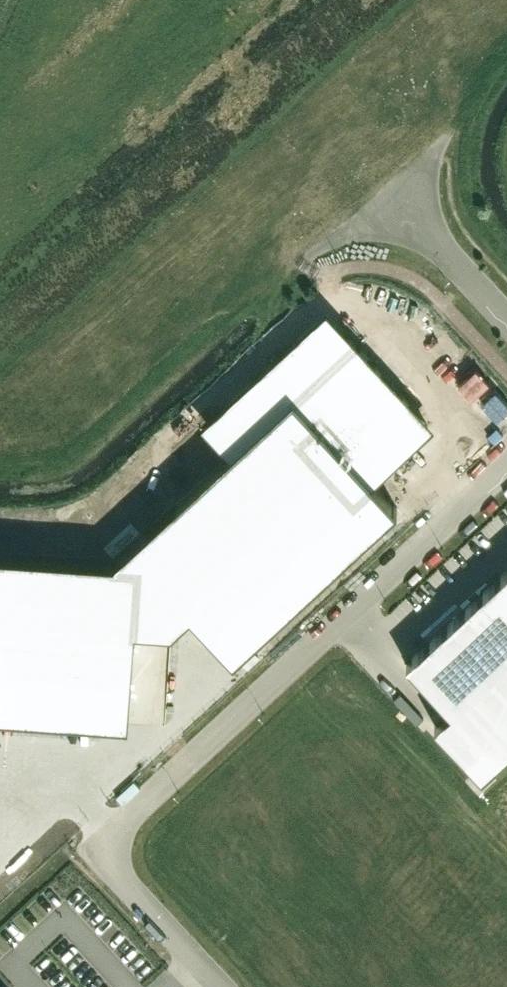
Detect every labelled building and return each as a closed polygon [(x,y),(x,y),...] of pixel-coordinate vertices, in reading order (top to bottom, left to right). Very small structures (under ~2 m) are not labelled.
[(233,672),(403,518),(376,488),(435,434),(335,325),(207,444),(235,472),(124,568),(150,573),(138,638),(174,645),(192,626),(233,672)] [(150,573),(124,568),(0,544),(0,707),(119,730),(138,638),(150,573)] [(406,662),(450,710),(434,724),(482,776),(506,752),(506,569),(406,662)]
